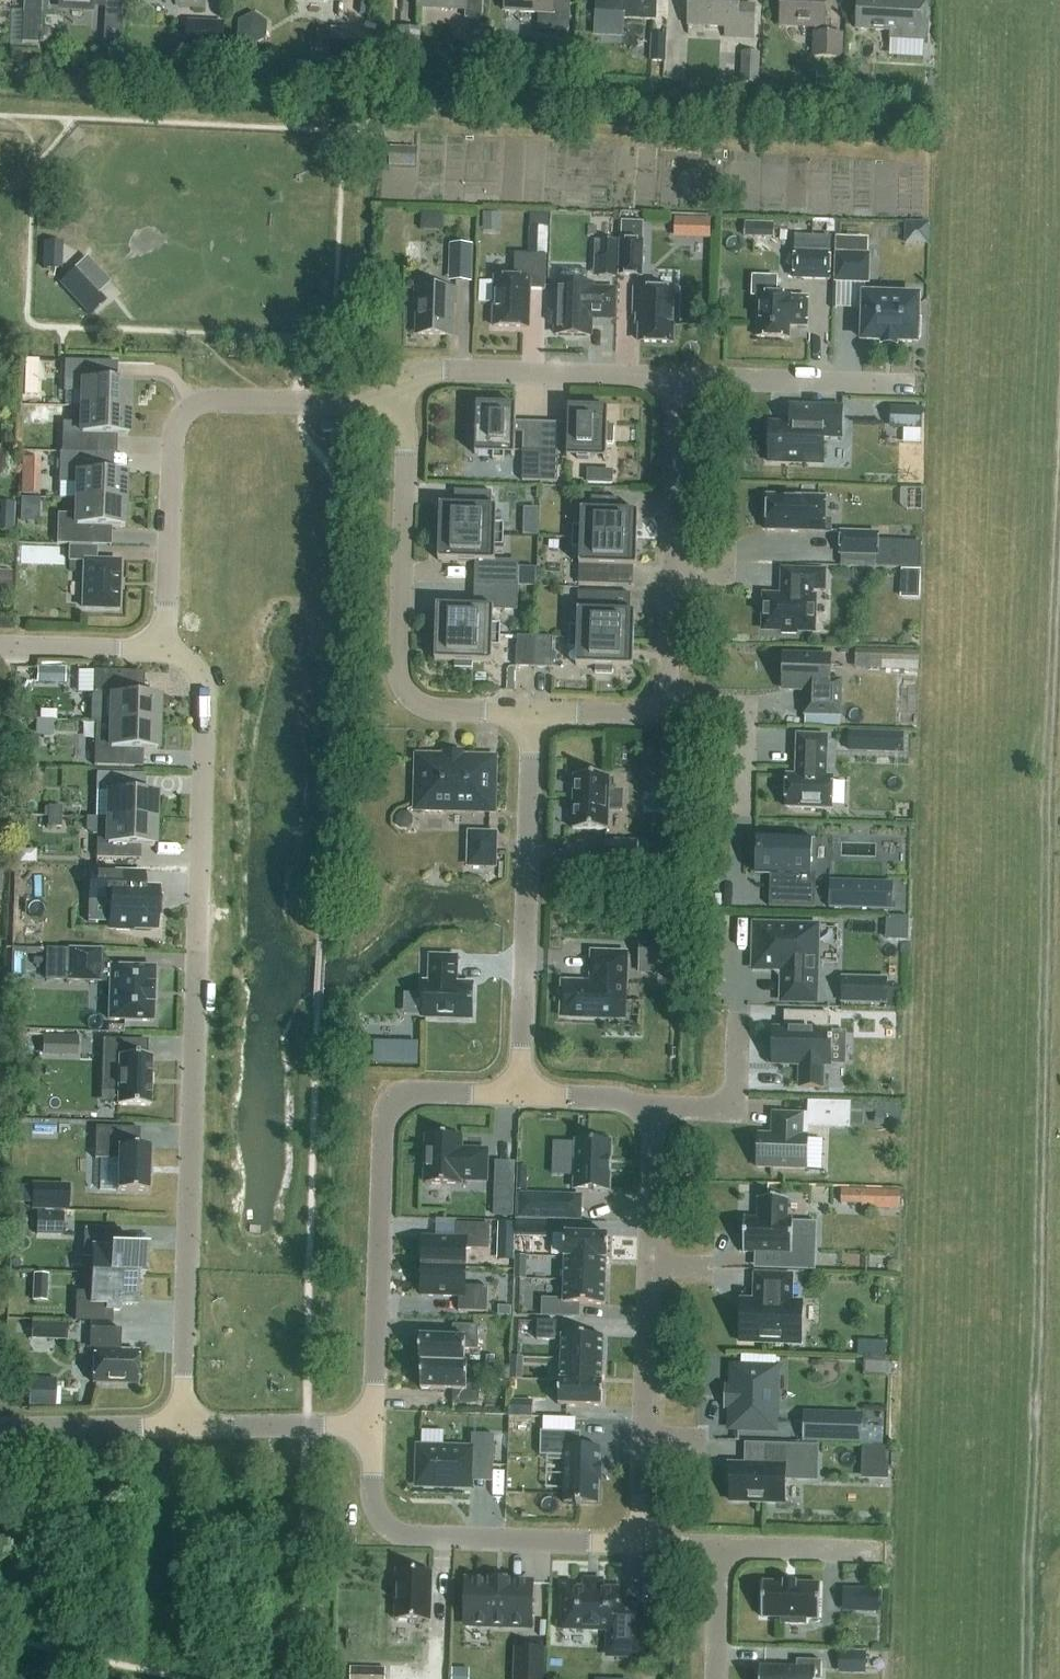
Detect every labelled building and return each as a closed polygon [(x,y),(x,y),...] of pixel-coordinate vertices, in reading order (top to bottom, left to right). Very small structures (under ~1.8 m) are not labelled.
[(25,41),(41,42),(42,14),(50,14),(50,0),(27,0),(25,41)] [(483,0),(419,0),(419,6),(467,9),(466,18),(482,19),(483,0)] [(570,0),(506,0),(505,12),(539,13),(538,29),(569,30),(570,0)] [(656,0),(598,0),(598,13),(597,30),(624,31),(624,18),(656,19),(656,0)] [(755,7),(739,6),(739,0),(690,0),(689,25),(726,27),(726,37),(753,38),(755,7)] [(841,34),(825,33),(826,0),(782,0),(781,25),(816,27),(815,56),(840,58),(841,34)] [(885,2),(859,1),(858,29),(891,31),(890,57),(924,59),(927,0),(885,0),(885,2)] [(107,3),(105,40),(123,41),(125,4),(107,3)] [(268,22),(254,13),(239,20),(238,37),(252,46),(267,39),(268,22)] [(225,21),(188,20),(186,53),(224,55),(225,21)] [(488,26),(473,25),(472,71),(486,71),(488,26)] [(420,28),(399,27),(397,64),(418,65),(420,28)] [(334,31),(332,57),(368,59),(369,33),(334,31)] [(665,34),(652,34),(650,59),(663,60),(665,34)] [(760,53),(743,52),(742,83),(759,84),(760,53)] [(840,73),(817,72),(816,87),(840,88),(840,73)] [(416,166),(417,148),(390,147),(389,165),(416,166)] [(908,239),(929,237),(927,220),(906,222),(908,239)] [(621,222),(620,277),(643,277),(644,222),(621,222)] [(547,254),(547,248),(548,230),(548,225),(529,225),(529,230),(529,247),(529,253),(547,254)] [(832,278),(833,236),(795,235),(795,250),(794,277),(829,278),(832,278)] [(618,241),(600,240),(599,258),(595,258),(594,278),(618,278),(618,241)] [(62,243),(43,242),(42,268),(61,269),(62,243)] [(424,245),(406,244),(405,258),(423,259),(424,245)] [(474,245),(450,244),(449,281),(472,282),(474,245)] [(836,279),(867,280),(868,253),(837,252),(836,279)] [(494,325),(529,326),(530,288),(545,289),(547,254),(529,253),(515,253),(514,278),(495,277),(494,325)] [(75,268),(59,283),(89,316),(105,300),(75,268)] [(753,275),(752,294),(759,294),(757,335),(789,337),(790,318),(796,319),(796,320),(796,321),(797,322),(797,323),(798,323),(799,323),(800,323),(807,324),(808,303),(801,295),(791,295),(791,294),(777,294),(777,276),(753,275)] [(589,335),(590,315),(613,315),(613,289),(591,289),(591,283),(558,282),(557,334),(589,335)] [(418,333),(450,334),(451,302),(455,302),(456,289),(416,287),(415,307),(419,307),(418,333)] [(673,323),(678,323),(678,289),(634,288),(633,312),(640,312),(640,341),(673,341),(673,323)] [(918,296),(865,294),(863,339),(882,339),(882,342),(897,342),(897,340),(916,340),(916,337),(921,337),(921,317),(917,316),(918,296)] [(128,408),(129,381),(98,380),(99,360),(62,359),(61,390),(82,390),(81,407),(128,408)] [(26,406),(40,406),(40,395),(26,396),(26,406)] [(477,403),(477,420),(470,420),(470,437),(476,437),(476,454),(479,454),(479,449),(494,449),(494,459),(505,459),(505,449),(513,450),(512,455),(515,456),(516,405),(514,404),(513,411),(506,410),(506,404),(496,404),(495,410),(480,409),(480,403),(477,403)] [(40,416),(40,406),(26,406),(26,416),(40,416)] [(579,413),(571,412),(572,406),(569,406),(567,457),(570,457),(570,451),(577,452),(577,457),(589,458),(589,452),(604,453),(604,458),(607,458),(607,442),(614,442),(614,425),(608,424),(608,407),(605,407),(605,413),(590,413),(590,407),(579,406),(579,413)] [(922,408),(890,406),(889,429),(921,430),(922,408)] [(62,422),(61,451),(61,452),(95,453),(96,434),(127,435),(128,408),(81,407),(81,422),(62,422)] [(791,407),(790,425),(770,424),(769,462),(823,464),(824,437),(842,437),(843,408),(791,407)] [(539,481),(541,450),(523,450),(522,480),(539,481)] [(558,451),(541,450),(539,481),(557,481),(558,451)] [(76,498),(123,500),(124,473),(95,472),(95,453),(61,452),(61,451),(58,451),(57,482),(77,483),(76,498)] [(40,492),(41,455),(22,455),(21,491),(40,492)] [(589,480),(615,481),(615,468),(590,467),(589,480)] [(439,532),(504,534),(504,522),(491,522),(491,508),(497,508),(497,506),(491,506),(492,492),(455,491),(455,505),(440,504),(440,507),(446,507),(446,520),(440,520),(439,532)] [(825,519),(826,497),(826,495),(768,494),(767,529),(831,530),(831,519),(825,519)] [(573,536),(638,538),(638,526),(632,526),(632,512),(638,513),(638,511),(618,510),(618,497),(592,496),(592,509),(581,509),(581,511),(587,511),(586,525),(573,525),(573,536)] [(39,498),(20,498),(19,522),(39,522),(39,498)] [(122,527),(123,500),(76,498),(76,514),(56,514),(56,545),(95,546),(96,526),(122,527)] [(0,502),(0,531),(13,532),(15,502),(0,502)] [(879,532),(840,531),(839,555),(879,556),(879,532)] [(504,534),(439,532),(439,543),(445,543),(445,557),(439,557),(438,559),(475,560),(495,561),(495,559),(490,558),(490,545),(504,545),(504,534)] [(638,538),(573,536),(572,548),(586,548),(585,562),(580,562),(579,583),(612,584),(613,565),(637,565),(637,563),(631,563),(631,549),(637,549),(638,538)] [(35,545),(35,565),(63,566),(63,546),(35,545)] [(68,561),(84,561),(82,607),(117,608),(119,561),(95,560),(95,547),(69,546),(68,561)] [(893,547),(892,564),(916,564),(916,548),(893,547)] [(519,570),(496,569),(495,569),(496,561),(495,561),(475,560),(475,568),(474,583),(518,585),(519,570)] [(783,594),(765,594),(764,627),(782,628),(782,631),(798,632),(798,628),(814,629),(816,595),(812,595),(812,586),(825,587),(825,569),(783,567),(783,594)] [(919,568),(901,568),(901,581),(918,582),(919,568)] [(0,571),(0,589),(11,589),(11,571),(0,571)] [(474,606),(494,607),(494,601),(518,602),(518,585),(474,583),(474,606)] [(579,591),(578,611),(584,612),(583,625),(570,625),(570,636),(634,638),(635,627),(629,627),(629,613),(635,613),(635,611),(611,610),(612,592),(579,591)] [(436,632),(501,634),(501,623),(488,623),(488,609),(494,609),(494,607),(474,606),(437,605),(437,607),(443,607),(443,621),(437,621),(436,632)] [(501,646),(501,634),(436,632),(436,644),(442,644),(442,658),(435,657),(435,660),(455,660),(455,667),(473,668),(473,661),(492,662),(492,659),(487,659),(487,645),(501,646)] [(516,667),(534,668),(535,636),(517,636),(516,667)] [(535,636),(534,668),(552,668),(553,637),(535,636)] [(634,638),(570,636),(569,648),(583,648),(582,662),(577,662),(577,664),(595,665),(596,671),(613,672),(614,665),(634,666),(634,664),(627,663),(628,650),(634,650),(634,638)] [(912,652),(859,650),(859,661),(899,662),(898,670),(912,671),(912,652)] [(785,654),(784,687),(805,688),(804,714),(804,725),(841,727),(841,715),(843,679),(830,679),(831,656),(785,654)] [(92,705),(91,720),(95,720),(111,721),(157,722),(158,695),(127,694),(128,671),(93,670),(92,705)] [(39,720),(56,719),(56,701),(38,701),(39,720)] [(95,736),(94,765),(122,766),(123,748),(157,749),(157,722),(111,721),(95,720),(95,736)] [(828,736),(797,735),(796,776),(787,775),(786,807),(831,809),(832,777),(826,777),(828,736)] [(494,758),(477,758),(423,757),(423,775),(419,775),(418,806),(424,806),(426,810),(442,810),(445,807),(480,808),(480,803),(493,804),(494,758)] [(108,817),(154,819),(155,792),(124,791),(124,774),(96,773),(96,790),(109,790),(108,817)] [(623,809),(623,790),(614,790),(614,778),(610,778),(610,774),(575,773),(573,827),(608,829),(609,808),(623,809)] [(47,816),(60,816),(60,806),(47,805),(47,816)] [(60,826),(60,816),(47,816),(47,826),(60,826)] [(122,858),(123,845),(154,846),(154,819),(108,817),(86,817),(86,828),(92,834),(97,835),(96,857),(122,858)] [(470,864),(496,865),(497,833),(470,832),(470,864)] [(756,845),(755,873),(774,873),(774,883),(770,883),(769,904),(767,904),(767,905),(813,906),(814,871),(808,871),(808,834),(758,832),(758,845),(756,845)] [(638,841),(605,839),(604,861),(637,863),(638,841)] [(90,870),(89,899),(111,899),(110,927),(115,927),(116,930),(128,930),(130,927),(156,928),(156,914),(160,913),(161,897),(157,895),(157,889),(143,888),(143,872),(128,871),(90,870)] [(866,881),(830,880),(830,908),(866,909),(866,881)] [(785,1000),(815,1000),(817,928),(756,926),(755,967),(778,968),(785,975),(785,1000)] [(637,966),(661,966),(661,945),(637,945),(637,966)] [(47,948),(46,979),(110,981),(109,1019),(152,1020),(153,1020),(154,967),(100,965),(100,950),(47,948)] [(594,954),(593,985),(565,984),(564,1015),(623,1016),(625,955),(594,954)] [(457,975),(458,957),(430,956),(430,983),(424,983),(423,1017),(472,1018),(473,984),(454,983),(455,977),(456,977),(457,976),(457,975)] [(842,975),(841,1003),(886,1005),(887,977),(842,975)] [(773,1030),(772,1063),(800,1064),(799,1087),(824,1088),(824,1064),(830,1064),(831,1031),(826,1031),(827,1013),(787,1012),(787,1030),(773,1030)] [(386,1060),(400,1036),(378,1024),(365,1048),(386,1060)] [(43,1031),(43,1056),(78,1056),(78,1030),(43,1031)] [(105,1039),(103,1092),(117,1092),(117,1105),(149,1106),(151,1056),(135,1055),(135,1040),(105,1039)] [(759,1134),(757,1167),(807,1169),(808,1125),(848,1127),(849,1101),(809,1099),(809,1115),(802,1115),(774,1114),(773,1135),(759,1134)] [(95,1127),(94,1159),(99,1159),(99,1190),(116,1190),(147,1191),(148,1147),(121,1147),(121,1128),(95,1127)] [(427,1135),(425,1183),(460,1184),(460,1180),(487,1181),(488,1150),(461,1149),(462,1136),(427,1135)] [(572,1143),(571,1161),(576,1162),(575,1188),(609,1190),(610,1143),(577,1141),(577,1143),(572,1143)] [(514,1189),(515,1162),(496,1161),(496,1189),(514,1189)] [(866,1188),(865,1205),(901,1206),(902,1190),(866,1188)] [(518,1218),(556,1219),(557,1194),(518,1193),(518,1218)] [(744,1218),(743,1252),(744,1252),(782,1253),(782,1269),(815,1270),(816,1240),(793,1239),(793,1219),(792,1219),(792,1220),(787,1220),(787,1200),(788,1200),(788,1199),(758,1198),(758,1199),(759,1199),(759,1219),(746,1218),(744,1218)] [(36,1234),(62,1235),(62,1212),(36,1211),(36,1234)] [(516,1236),(547,1237),(547,1222),(516,1221),(516,1236)] [(514,1222),(499,1222),(499,1241),(514,1241),(514,1222)] [(422,1267),(466,1269),(467,1250),(489,1251),(490,1226),(457,1225),(457,1239),(423,1238),(422,1267)] [(91,1274),(136,1276),(136,1275),(144,1275),(145,1248),(126,1248),(126,1242),(119,1242),(119,1229),(83,1228),(83,1256),(92,1257),(91,1274)] [(565,1234),(564,1258),(565,1258),(606,1259),(607,1259),(608,1235),(565,1234)] [(565,1258),(564,1279),(606,1280),(606,1259),(565,1258)] [(459,1312),(487,1313),(488,1288),(466,1287),(466,1269),(422,1267),(421,1297),(459,1298),(459,1312)] [(47,1274),(32,1274),(32,1287),(46,1288),(47,1274)] [(135,1305),(136,1276),(91,1274),(90,1292),(75,1292),(74,1320),(111,1322),(112,1310),(119,1310),(119,1305),(135,1305)] [(742,1300),(740,1341),(801,1343),(802,1302),(791,1302),(792,1275),(756,1274),(755,1300),(742,1300)] [(543,1299),(543,1316),(573,1317),(573,1304),(605,1305),(605,1304),(606,1280),(564,1279),(563,1300),(543,1299)] [(556,1321),(538,1320),(537,1340),(556,1340),(556,1321)] [(480,1346),(481,1322),(455,1321),(454,1338),(420,1336),(419,1362),(468,1364),(465,1363),(466,1345),(480,1346)] [(66,1324),(30,1323),(30,1340),(66,1340),(66,1324)] [(120,1329),(89,1328),(89,1352),(93,1353),(92,1383),(136,1384),(137,1351),(119,1351),(120,1329)] [(562,1335),(561,1358),(603,1359),(604,1338),(604,1336),(562,1335)] [(858,1340),(858,1358),(871,1358),(871,1341),(858,1340)] [(561,1370),(560,1380),(602,1382),(603,1359),(561,1358),(561,1370)] [(468,1364),(419,1362),(419,1363),(422,1363),(421,1389),(453,1390),(453,1403),(479,1404),(480,1380),(467,1380),(468,1364)] [(733,1368),(731,1427),(774,1428),(775,1389),(776,1369),(762,1368),(733,1368)] [(56,1379),(29,1378),(28,1405),(55,1406),(56,1379)] [(602,1382),(560,1380),(559,1405),(602,1406),(603,1382),(602,1382)] [(520,1403),(519,1416),(546,1417),(546,1404),(520,1403)] [(805,1417),(804,1439),(861,1441),(862,1419),(805,1417)] [(541,1431),(540,1456),(565,1456),(564,1501),(576,1501),(576,1504),(581,1504),(581,1501),(599,1502),(601,1450),(579,1449),(580,1432),(541,1431)] [(419,1447),(418,1484),(470,1486),(471,1464),(493,1465),(494,1434),(471,1433),(471,1449),(419,1447)] [(727,1465),(727,1480),(731,1481),(730,1500),(784,1502),(785,1477),(816,1478),(817,1448),(767,1446),(766,1465),(731,1464),(731,1465),(727,1465)] [(863,1448),(862,1466),(889,1467),(889,1449),(863,1448)] [(397,1570),(395,1620),(430,1621),(432,1572),(397,1570)] [(467,1581),(465,1625),(531,1627),(532,1583),(467,1581)] [(820,1584),(763,1582),(762,1617),(782,1618),(782,1624),(805,1624),(805,1618),(819,1619),(820,1584)] [(843,1610),(881,1611),(881,1587),(843,1586),(843,1610)] [(609,1629),(608,1656),(640,1657),(641,1606),(621,1606),(622,1590),(565,1588),(563,1628),(609,1629)] [(516,1678),(542,1678),(543,1650),(517,1649),(516,1678)] [(878,1652),(852,1651),(851,1668),(878,1669),(878,1652)] [(760,1666),(759,1678),(821,1678),(822,1661),(797,1660),(796,1668),(760,1666)]
